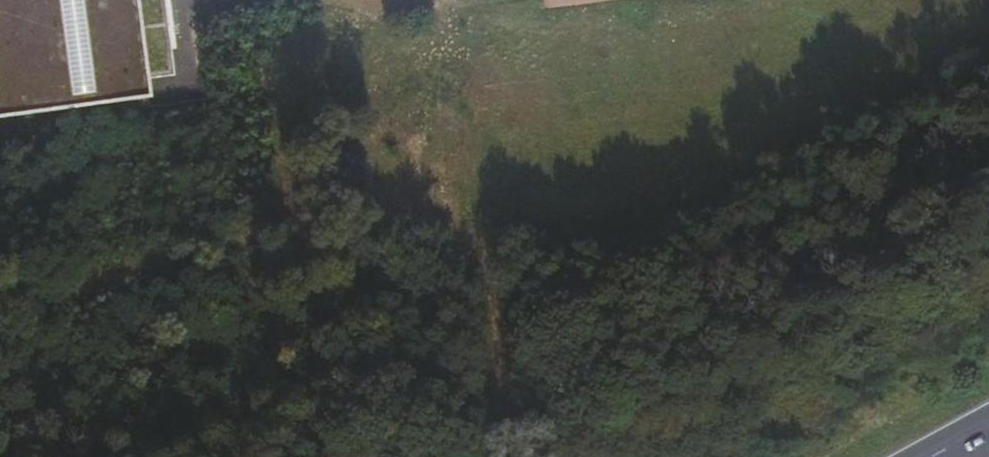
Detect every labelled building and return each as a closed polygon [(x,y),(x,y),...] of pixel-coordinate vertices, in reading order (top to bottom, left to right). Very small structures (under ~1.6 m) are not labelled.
[(159,87),(159,82),(155,83),(153,70),(183,66),(174,0),(0,0),(0,109),(159,87)]
